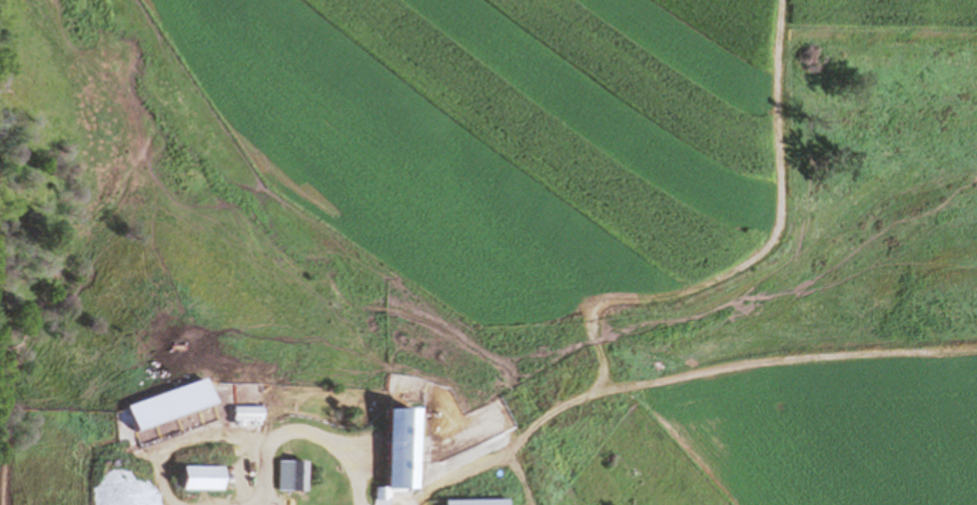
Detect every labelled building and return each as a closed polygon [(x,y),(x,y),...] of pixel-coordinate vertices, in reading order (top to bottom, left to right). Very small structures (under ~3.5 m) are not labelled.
[(205,376),(127,403),(136,428),(213,401),(205,376)] [(388,484),(376,484),(376,504),(391,504),(391,489),(407,489),(407,486),(418,486),(419,406),(389,406),(388,484)] [(279,460),(278,486),(309,487),(310,461),(279,460)] [(183,464),(183,488),(222,488),(222,464),(183,464)]
